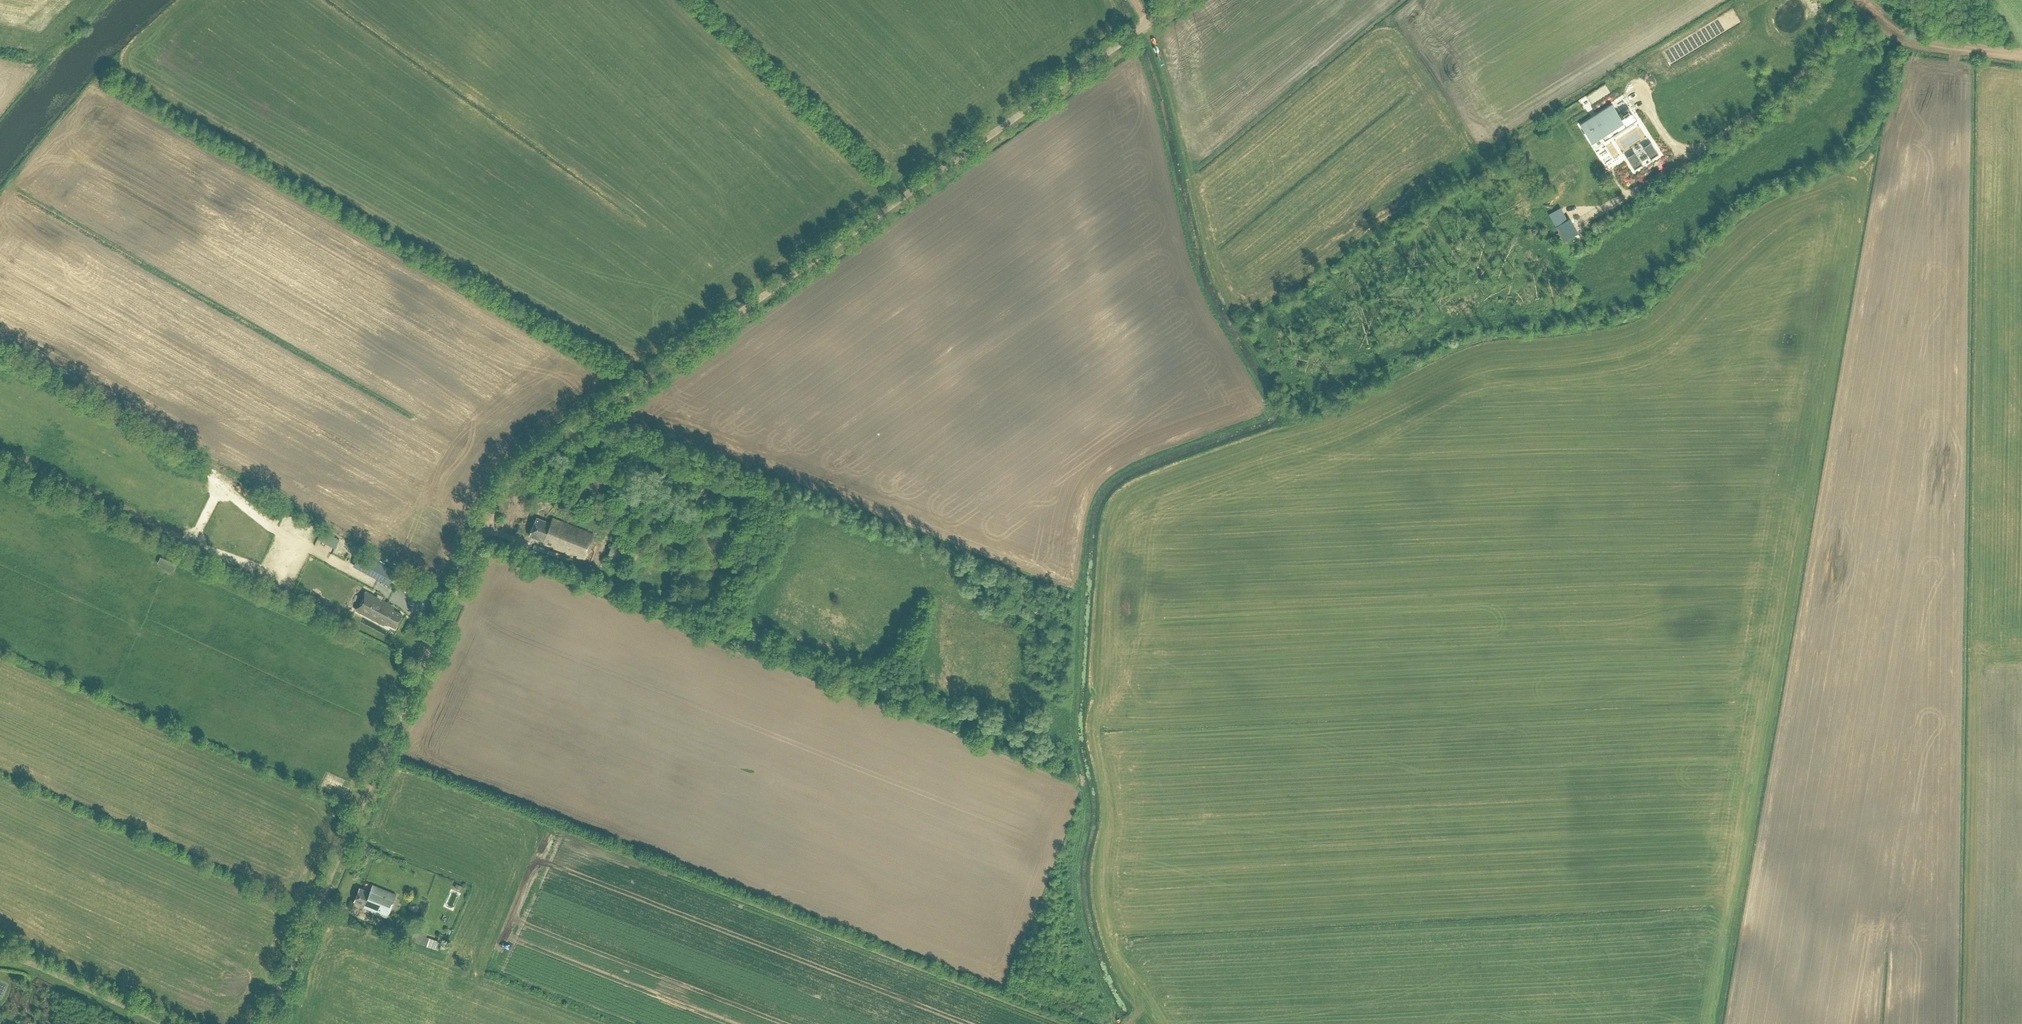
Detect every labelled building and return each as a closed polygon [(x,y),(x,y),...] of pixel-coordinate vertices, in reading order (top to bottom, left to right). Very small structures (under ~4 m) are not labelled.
[(1629,107),(1618,114),(1612,104),(1581,124),(1592,141),(1609,130),(1614,137),(1615,137),(1614,135),(1637,120),(1629,107)] [(1652,159),(1659,154),(1651,142),(1644,147),(1652,159)] [(1635,169),(1642,165),(1635,153),(1628,158),(1635,169)] [(1571,219),(1556,227),(1564,242),(1578,235),(1579,234),(1578,232),(1576,229),(1572,221),(1571,219)] [(590,543),(594,534),(552,518),(550,523),(536,518),(529,535),(546,542),(545,544),(570,554),(571,552),(577,554),(576,556),(584,560),(585,558),(590,543)] [(613,541),(606,558),(618,563),(625,546),(613,541)] [(597,546),(590,543),(585,558),(591,561),(597,546)] [(361,570),(389,585),(396,571),(368,557),(361,570)] [(385,622),(395,627),(402,614),(386,606),(388,603),(365,591),(355,609),(384,625),(385,622)] [(396,894),(372,885),(369,891),(359,887),(354,901),(372,909),(371,911),(387,917),(396,894)] [(380,931),(387,934),(390,926),(383,923),(380,931)] [(412,941),(422,944),(427,946),(431,937),(414,931),(414,933),(401,928),(401,929),(390,926),(387,934),(411,942),(412,941)] [(427,946),(436,949),(438,950),(441,941),(430,938),(427,946)]
